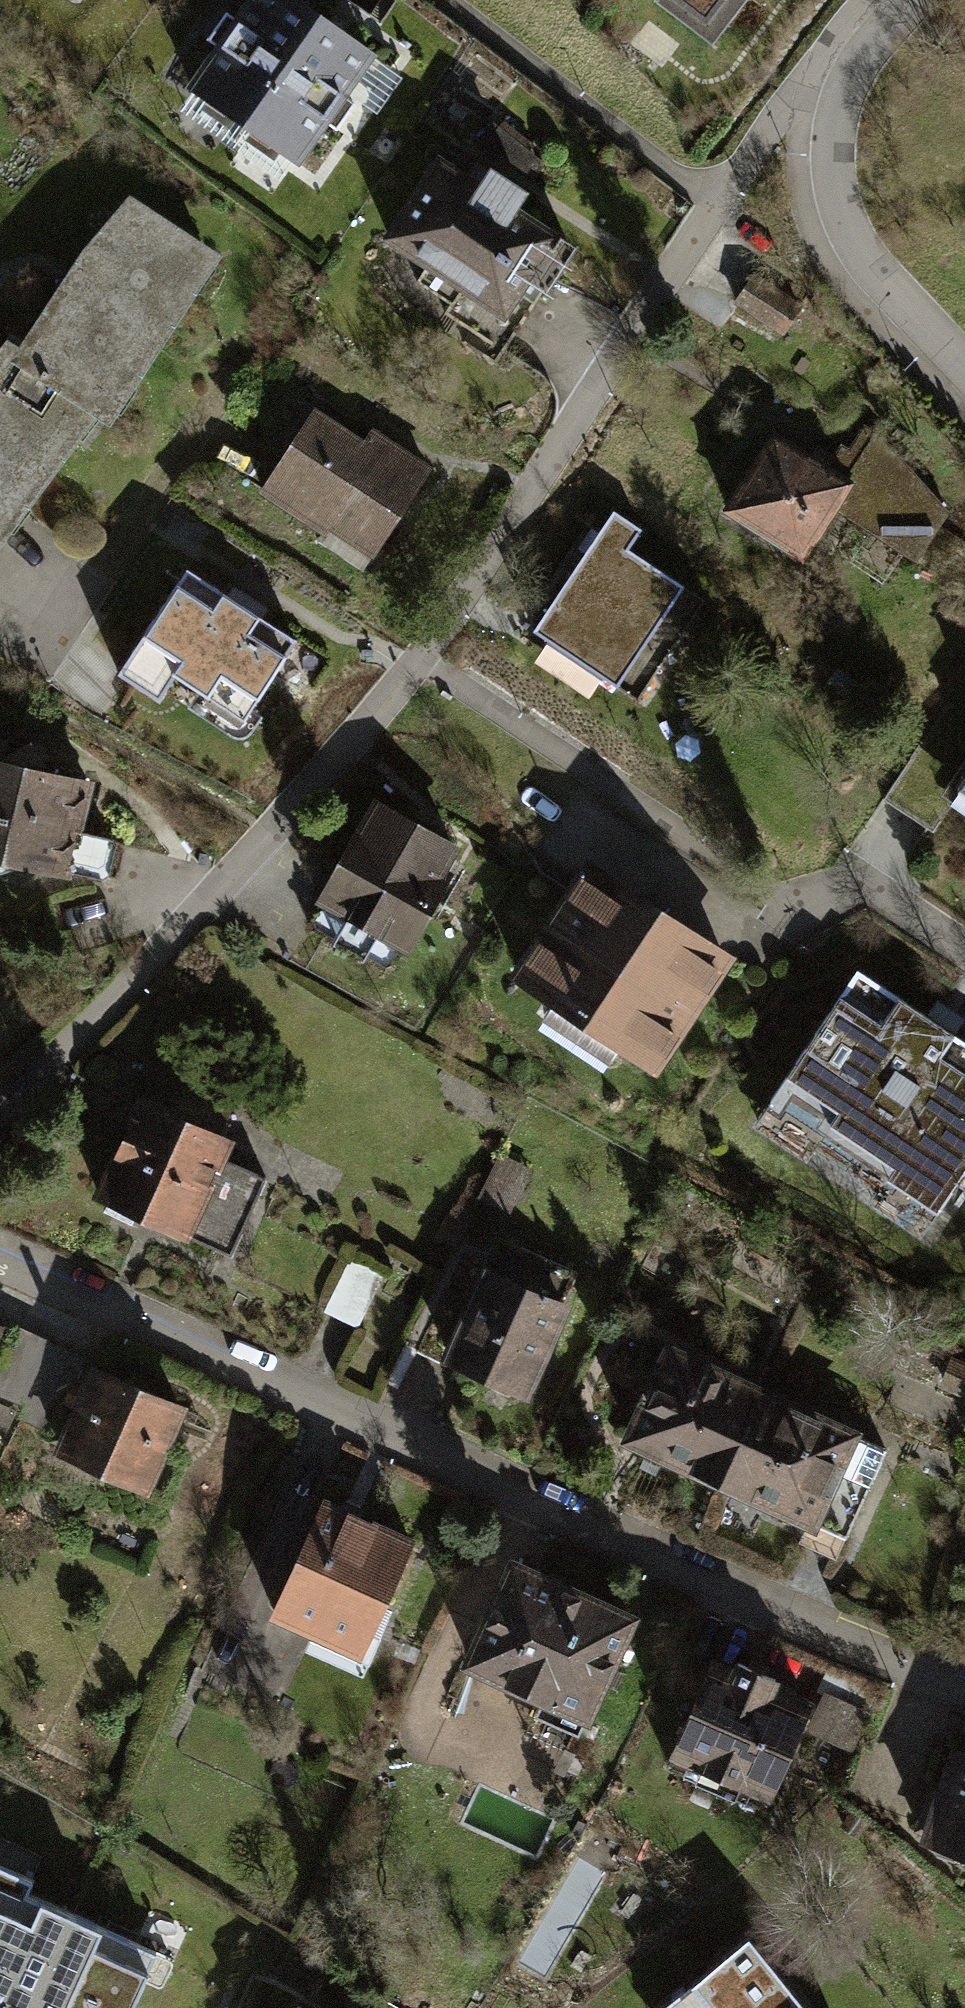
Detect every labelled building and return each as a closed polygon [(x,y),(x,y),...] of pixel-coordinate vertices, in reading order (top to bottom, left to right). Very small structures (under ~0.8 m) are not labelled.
[(316,15),(294,0),(253,0),(236,24),(224,16),(208,38),(219,45),(189,89),(242,125),(316,15)] [(705,18),(719,0),(680,0),(705,18)] [(316,15),(242,125),(293,159),(321,117),(335,127),(352,102),(341,94),(370,51),(316,15)] [(541,162),(492,130),(481,146),(530,178),(541,162)] [(437,161),(388,233),(427,260),(413,279),(451,304),(447,310),(502,347),(569,248),(511,209),(521,193),(489,171),(477,188),(437,161)] [(87,253),(23,352),(90,399),(103,409),(208,260),(133,209),(87,253)] [(798,307),(749,273),(731,298),(780,333),(798,307)] [(90,399),(23,352),(10,342),(0,356),(0,527),(90,399)] [(312,412),(261,488),(327,531),(332,524),(371,550),(425,469),(370,433),(362,445),(312,412)] [(817,446),(809,456),(848,482),(834,504),(915,556),(943,514),(875,437),(861,431),(841,461),(817,446)] [(799,556),(834,504),(848,482),(809,456),(772,432),(723,507),(799,556)] [(642,527),(615,509),(537,627),(619,681),(686,582),(630,545),(642,527)] [(227,609),(177,577),(127,655),(199,700),(203,695),(239,717),(292,633),(235,597),(227,609)] [(631,696),(648,704),(705,596),(688,587),(631,696)] [(64,869),(65,865),(113,875),(120,840),(72,831),(83,778),(40,769),(41,764),(27,745),(2,756),(1,762),(0,762),(0,856),(64,869)] [(317,895),(321,897),(402,941),(407,943),(444,873),(437,869),(449,846),(375,806),(363,827),(356,823),(317,895)] [(721,960),(592,868),(521,971),(648,1059),(721,960)] [(393,962),(402,941),(321,897),(305,926),(366,957),(393,962)] [(964,1160),(964,1045),(855,971),(770,1098),(823,1132),(810,1150),(878,1187),(883,1174),(933,1209),(964,1160)] [(139,1095),(97,1193),(107,1197),(104,1206),(131,1217),(134,1209),(231,1250),(263,1175),(219,1155),(225,1140),(211,1134),(223,1107),(200,1097),(198,1102),(172,1090),(165,1106),(139,1095)] [(491,1252),(446,1353),(487,1371),(488,1383),(504,1391),(522,1387),(575,1271),(520,1246),(513,1262),(491,1252)] [(384,1264),(351,1250),(324,1309),(355,1322),(384,1264)] [(24,1402),(47,1349),(12,1333),(0,1361),(0,1392),(24,1402)] [(80,1363),(47,1349),(24,1402),(19,1413),(52,1428),(80,1363)] [(672,1455),(720,1476),(759,1392),(665,1349),(627,1434),(641,1440),(643,1452),(661,1459),(672,1455)] [(95,1369),(61,1444),(163,1489),(181,1449),(159,1439),(175,1404),(95,1369)] [(882,1448),(759,1392),(720,1476),(765,1496),(769,1510),(789,1518),(801,1513),(843,1532),(882,1448)] [(322,1499),(273,1609),(318,1629),(323,1617),(365,1636),(409,1538),(322,1499)] [(510,1565),(467,1659),(540,1693),(532,1711),(575,1731),(627,1618),(510,1565)] [(712,1664),(666,1765),(760,1807),(805,1704),(768,1688),(772,1677),(736,1661),(731,1672),(712,1664)] [(867,1706),(828,1687),(815,1712),(855,1731),(867,1706)] [(925,1836),(932,1839),(935,1849),(953,1855),(964,1849),(964,1752),(952,1748),(940,1786),(931,1783),(917,1825),(927,1828),(925,1836)] [(69,1912),(0,1880),(0,2007),(25,2007),(69,1912)] [(156,1951),(69,1912),(25,2007),(130,2007),(156,1951)] [(658,2006),(660,2007),(804,2007),(745,1936),(658,2006)] [(369,1995),(361,2007),(391,2007),(369,1995)]
